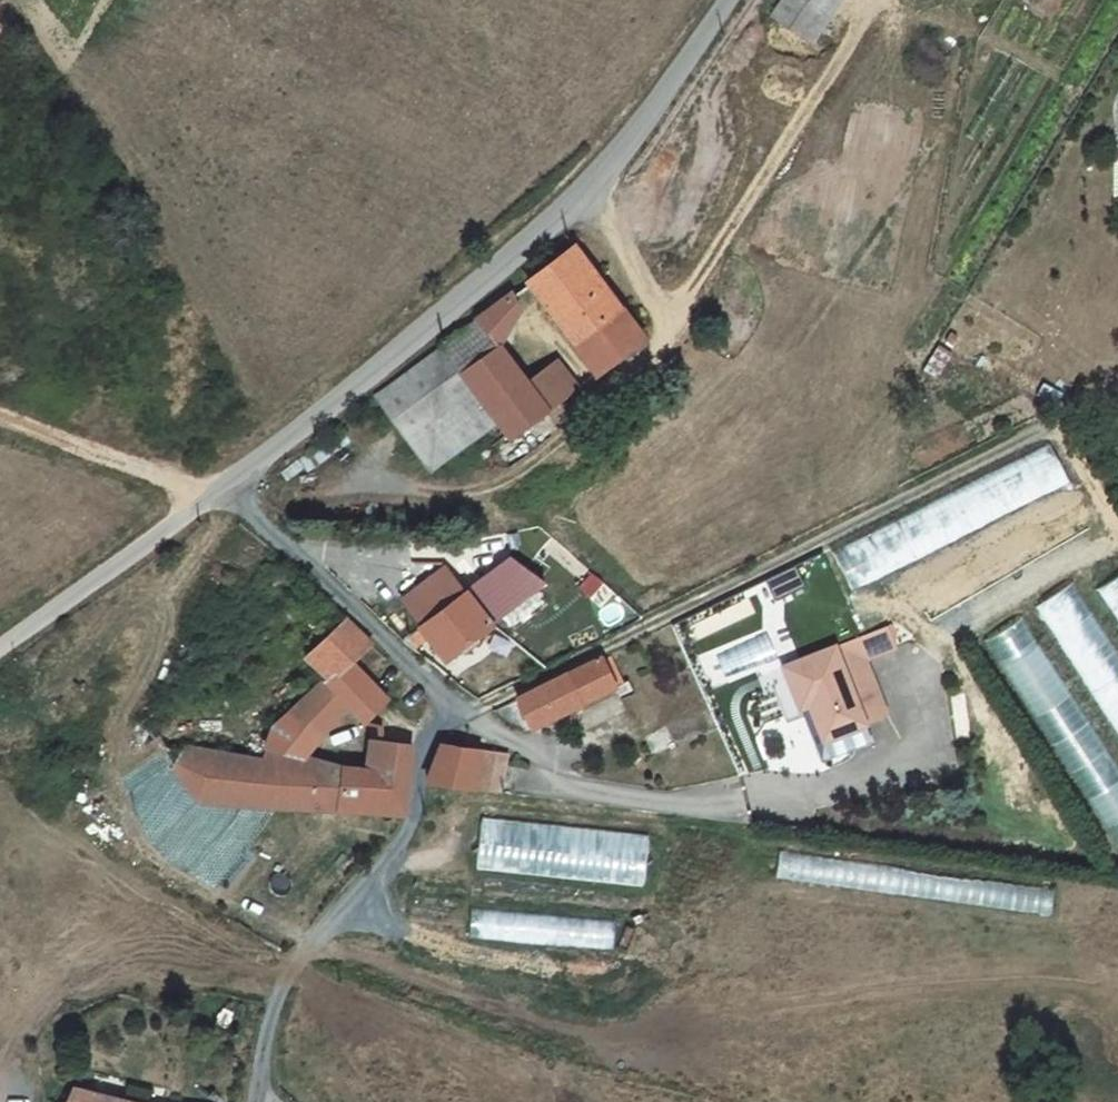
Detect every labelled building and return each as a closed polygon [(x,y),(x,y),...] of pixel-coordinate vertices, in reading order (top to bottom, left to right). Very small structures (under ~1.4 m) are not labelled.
[(777,11),(818,34),(842,0),(784,0),(777,11)] [(644,340),(575,243),(554,260),(567,278),(542,294),(599,373),(644,340)] [(567,278),(554,260),(531,278),(542,294),(567,278)] [(439,345),(495,421),(510,440),(548,412),(530,386),(489,327),(523,303),(514,290),(439,345)] [(434,473),(495,421),(439,345),(377,394),(434,473)] [(548,412),(579,388),(559,362),(530,386),(548,412)] [(967,530),(1070,480),(1051,442),(949,492),(967,530)] [(515,557),(489,581),(516,611),(547,585),(515,557)] [(1106,581),(1117,603),(1117,574),(1106,581)] [(430,635),(468,600),(447,579),(410,615),(430,635)] [(1042,601),(1117,731),(1117,643),(1080,579),(1042,601)] [(516,611),(489,581),(468,600),(495,629),(516,611)] [(430,635),(406,655),(409,658),(415,663),(432,648),(452,666),(495,629),(468,600),(430,635)] [(1117,849),(1117,767),(1028,613),(992,634),(1117,849)] [(894,620),(776,672),(797,721),(813,714),(815,713),(812,706),(819,702),(834,736),(824,740),(832,759),(883,736),(876,719),(897,710),(874,655),(903,642),(894,620)] [(361,668),(381,651),(376,646),(357,627),(337,647),(361,668)] [(617,686),(604,657),(599,659),(518,699),(530,728),(617,686)] [(390,713),(361,668),(295,720),(323,745),(354,720),(369,733),(390,713)] [(815,713),(813,714),(824,740),(834,736),(819,702),(812,706),(815,713)] [(273,768),(306,770),(323,745),(295,720),(279,733),(273,740),(269,745),(266,766),(273,768)] [(498,749),(431,743),(426,779),(426,781),(496,790),(497,771),(498,749)] [(272,802),(404,809),(405,805),(409,786),(411,750),(388,747),(383,775),(306,770),(273,768),(273,777),(272,802)] [(239,800),(272,802),(273,777),(202,778),(201,799),(239,800)] [(481,816),(476,867),(644,884),(650,834),(481,816)] [(470,941),(615,944),(616,913),(471,910),(470,941)] [(74,1084),(67,1101),(147,1101),(74,1084)]
